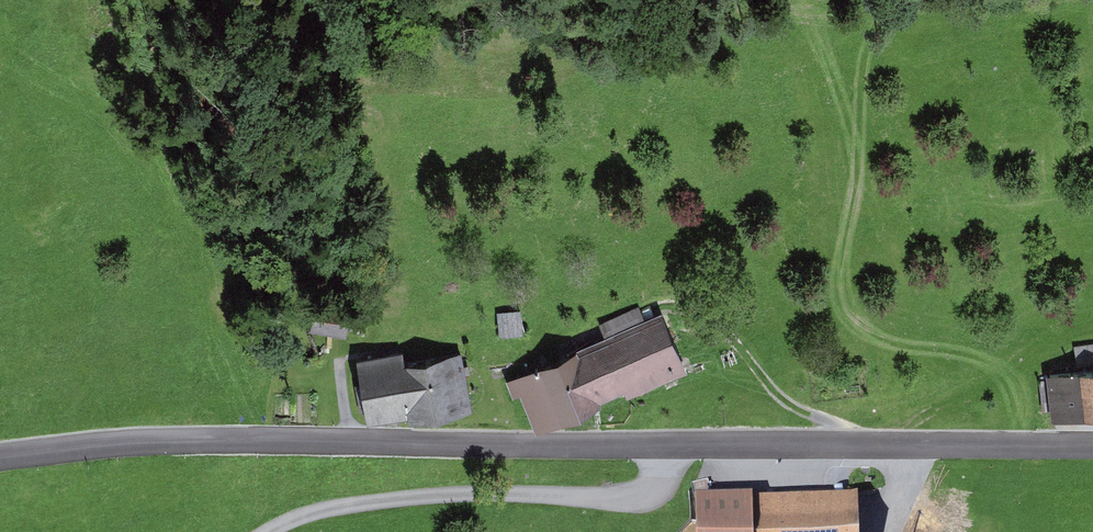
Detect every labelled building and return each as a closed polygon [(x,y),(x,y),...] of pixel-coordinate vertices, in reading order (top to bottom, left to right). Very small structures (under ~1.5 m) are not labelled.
[(687,359),(661,307),(519,378),(545,430),(687,359)] [(497,311),(499,334),(523,332),(521,309),(497,311)] [(466,361),(351,367),(354,422),(469,416),(466,361)] [(1054,375),(1058,422),(1092,419),(1092,372),(1054,375)] [(696,503),(697,531),(856,531),(856,498),(696,503)]
